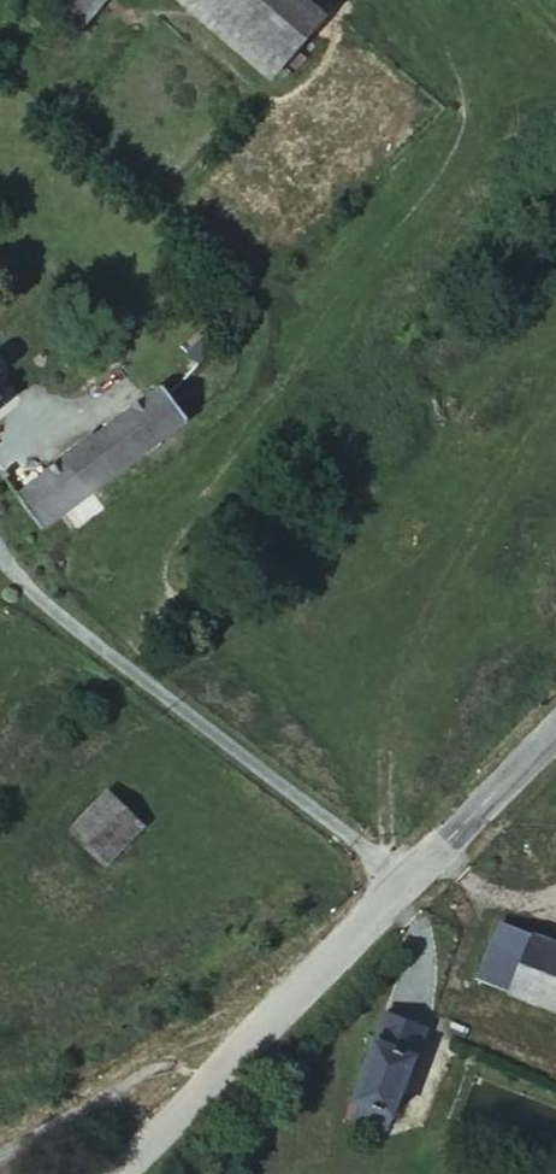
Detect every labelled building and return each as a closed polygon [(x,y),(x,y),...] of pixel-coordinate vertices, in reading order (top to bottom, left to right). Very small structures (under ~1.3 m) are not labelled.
[(81,30),(107,0),(46,0),(81,30)] [(214,0),(179,0),(271,80),(286,62),(214,0)] [(309,0),(214,0),(286,62),(326,15),(309,0)] [(200,364),(212,352),(200,341),(188,354),(200,364)] [(163,386),(17,496),(41,528),(187,419),(163,386)] [(107,792),(70,832),(103,863),(139,822),(107,792)] [(506,989),(528,932),(501,921),(478,979),(506,989)] [(540,937),(528,932),(506,989),(555,1009),(555,944),(540,937)] [(383,1011),(373,1037),(413,1051),(422,1026),(383,1011)] [(413,1051),(373,1037),(350,1097),(357,1101),(392,1112),(413,1051)] [(387,1126),(392,1112),(357,1101),(353,1109),(360,1111),(358,1117),(387,1126)]
